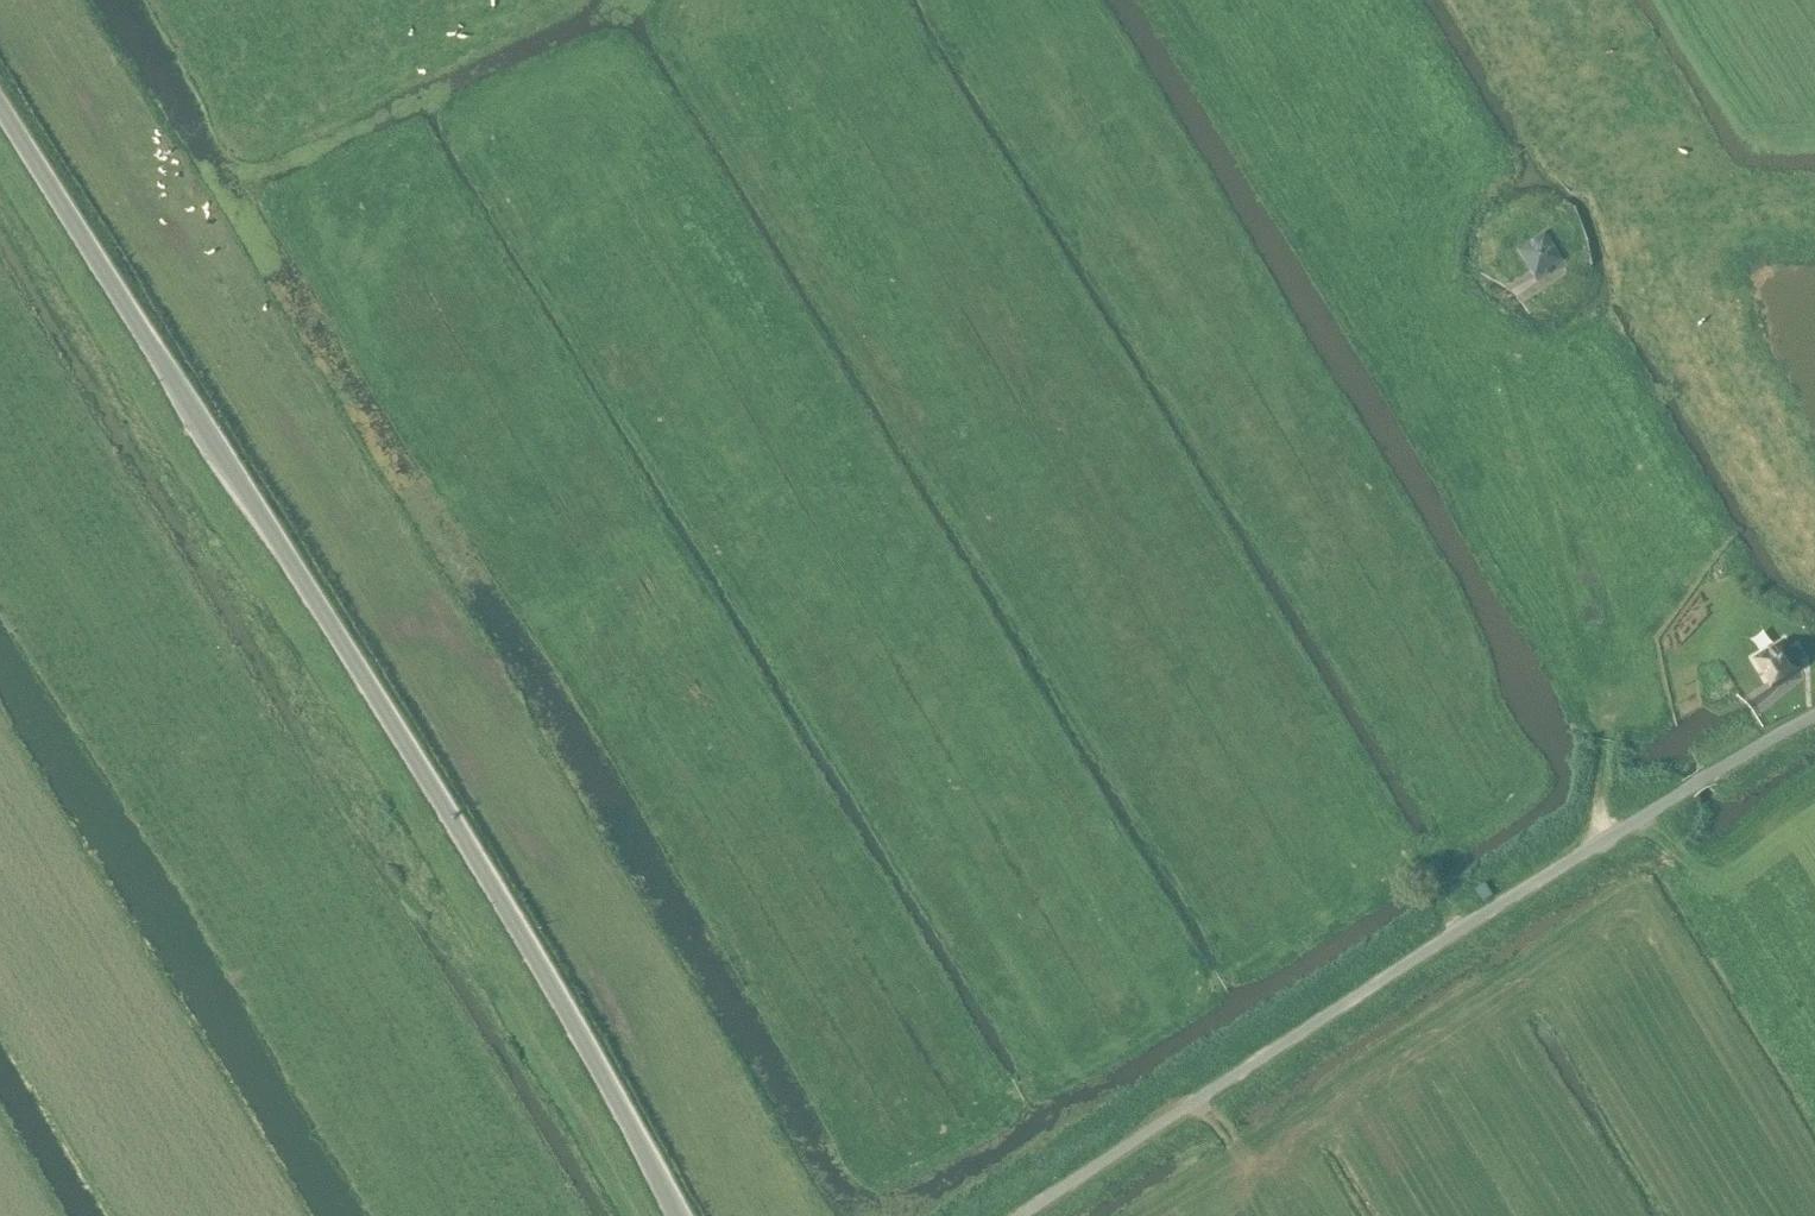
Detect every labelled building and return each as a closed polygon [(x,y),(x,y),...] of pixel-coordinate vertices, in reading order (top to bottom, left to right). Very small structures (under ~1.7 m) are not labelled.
[(1516,249),(1534,277),(1562,259),(1544,232),(1516,249)] [(1783,641),(1754,658),(1771,687),(1800,670),(1796,662),(1802,658),(1795,647),(1789,651),(1783,641)]
